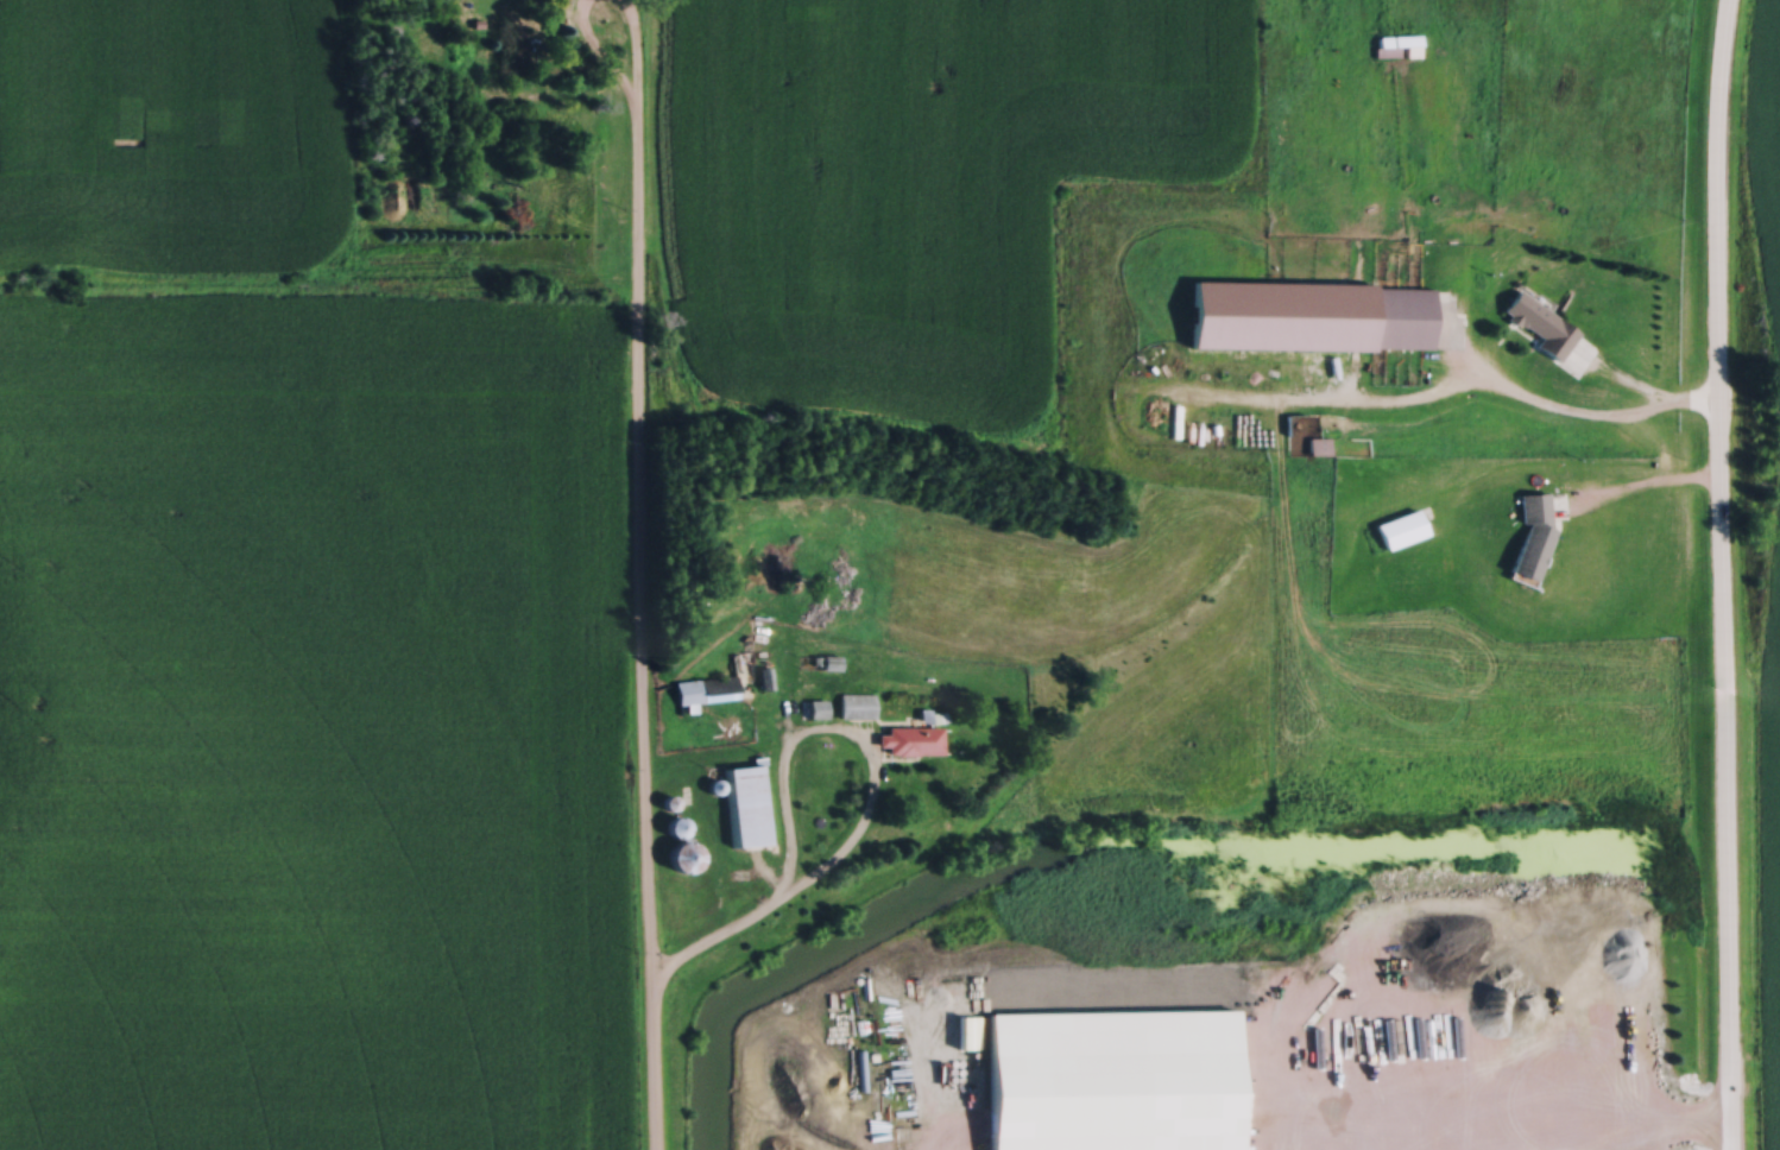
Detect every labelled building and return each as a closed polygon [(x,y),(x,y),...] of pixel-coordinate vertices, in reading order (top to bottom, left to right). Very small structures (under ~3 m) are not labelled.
[(1418,43),(1418,31),(1376,31),(1376,43),(1418,43)] [(1431,345),(1432,284),(1372,284),(1371,344),(1431,345)] [(1558,355),(1578,330),(1518,284),(1499,309),(1558,355)] [(1329,434),(1308,434),(1308,450),(1329,450),(1329,434)] [(1550,535),(1547,489),(1520,491),(1519,494),(1520,519),(1525,520),(1508,575),(1535,583),(1550,535)] [(1420,505),(1375,520),(1384,547),(1430,531),(1420,505)] [(839,652),(822,652),(822,665),(839,665),(839,652)] [(674,678),(677,702),(738,694),(735,671),(674,678)] [(874,689),(839,689),(839,715),(874,715),(874,689)] [(942,751),(942,723),(887,723),(887,731),(878,731),(878,741),(887,741),(887,751),(942,751)] [(769,841),(763,761),(726,763),(732,843),(769,841)] [(688,836),(669,846),(682,870),(701,860),(688,836)]
